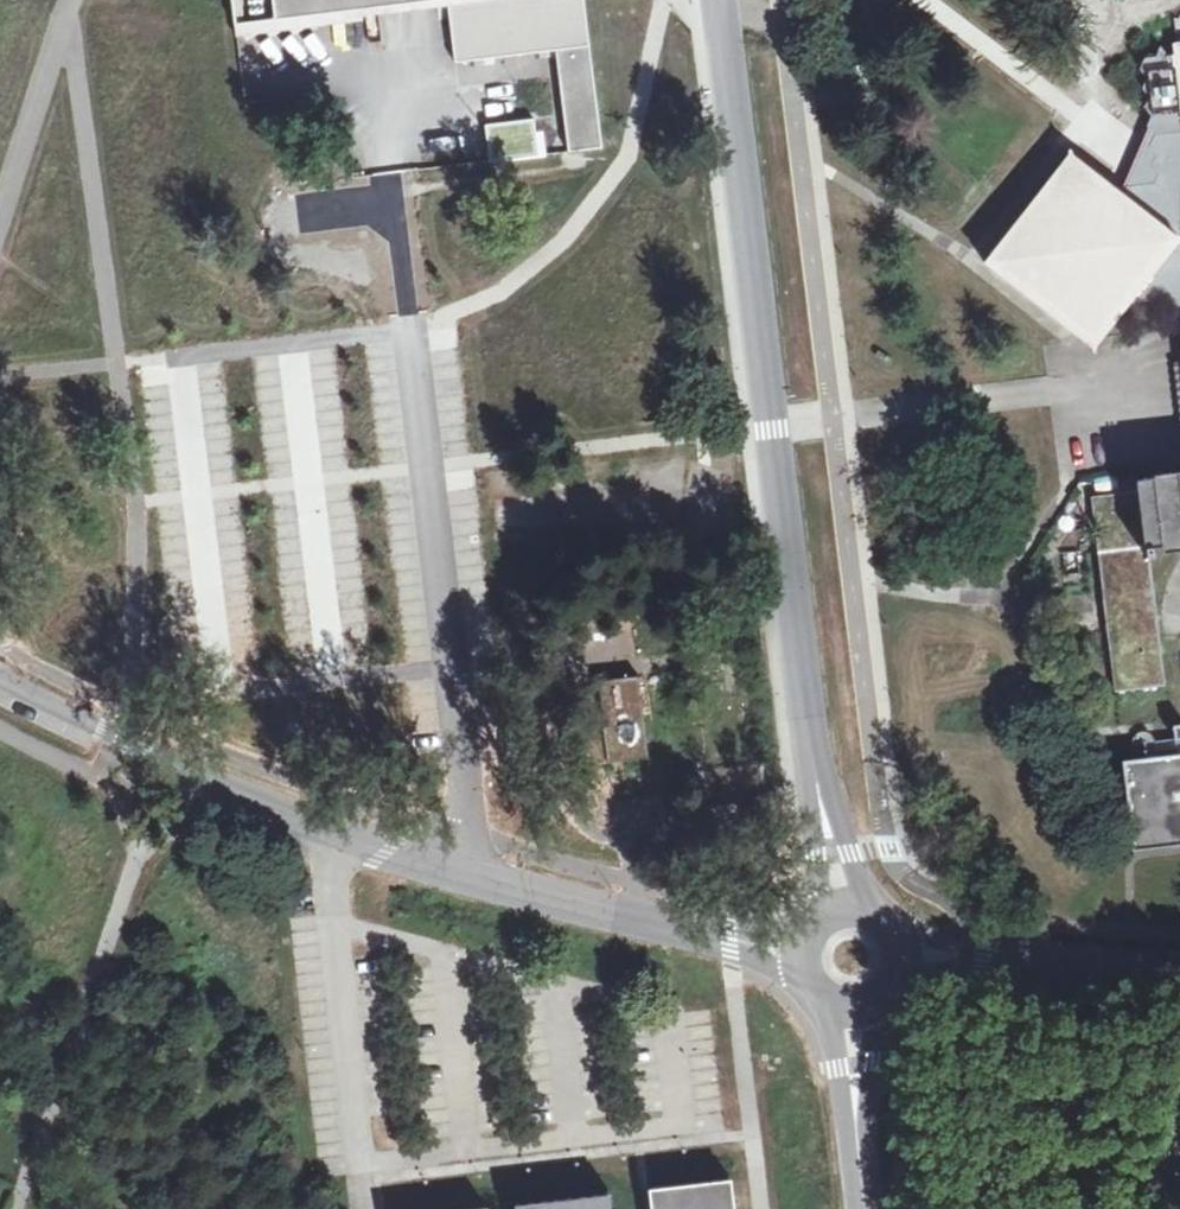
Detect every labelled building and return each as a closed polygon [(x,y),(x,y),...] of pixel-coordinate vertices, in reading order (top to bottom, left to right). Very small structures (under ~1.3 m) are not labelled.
[(242,25),(435,0),(238,0),(242,25)] [(445,65),(545,52),(557,150),(598,145),(579,0),(437,0),(445,65)] [(1177,45),(1177,55),(1169,56),(1163,48),(1158,58),(1149,59),(1143,68),(1151,76),(1145,87),(1153,96),(1148,106),(1155,115),(1149,124),(1157,134),(1152,145),(1159,154),(1153,163),(1162,173),(1156,182),(1120,188),(1073,151),(987,261),(1080,336),(1098,351),(1111,334),(1136,301),(1170,298),(1178,308),(1172,313),(1179,323),(1179,45),(1177,45)] [(1146,486),(1154,547),(1179,544),(1179,472),(1145,476),(1146,486)] [(1170,682),(1154,547),(1146,486),(1095,493),(1120,689),(1170,682)] [(623,761),(649,758),(642,697),(639,677),(619,679),(609,680),(598,681),(602,716),(582,719),(587,765),(609,763),(617,762),(623,761)] [(1113,764),(1124,852),(1179,844),(1179,755),(1113,764)] [(729,1198),(726,1191),(722,1186),(715,1183),(707,1182),(649,1194),(651,1208),(730,1208),(729,1198)] [(610,1200),(541,1208),(610,1208),(610,1200)]
